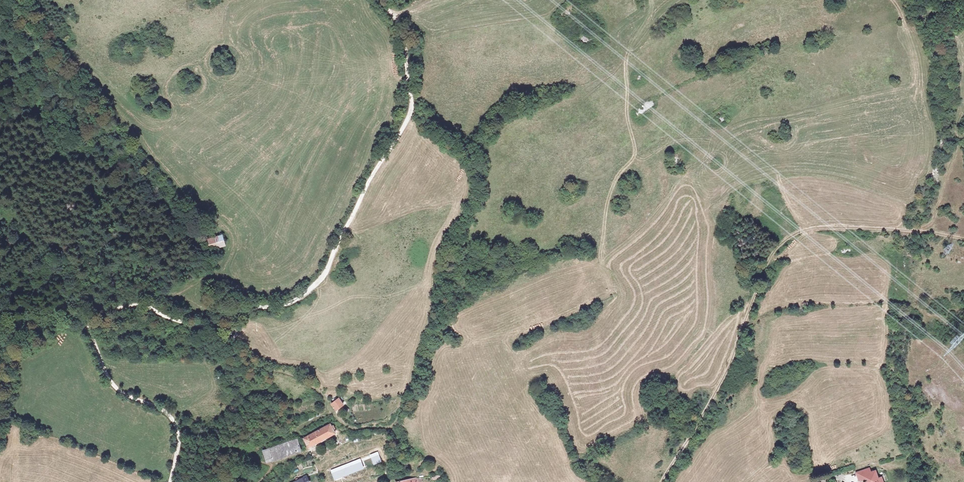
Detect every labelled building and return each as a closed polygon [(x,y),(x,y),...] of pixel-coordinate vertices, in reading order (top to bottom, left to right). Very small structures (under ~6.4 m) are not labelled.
[(214,243),(208,248),(214,256),(221,252),(214,243)] [(208,248),(201,253),(206,262),(214,256),(208,248)] [(337,399),(329,404),(334,411),(342,407),(337,399)] [(326,427),(302,439),(306,449),(331,436),(329,432),(330,431),(328,428),(327,428),(326,427)] [(278,447),(262,452),(266,463),(271,461),(272,463),(303,450),(300,442),(295,444),(293,441),(278,447)] [(374,465),(382,461),(377,451),(369,455),(374,465)] [(365,452),(334,465),(338,475),(369,462),(365,452)] [(861,467),(863,476),(869,474),(871,481),(884,481),(882,475),(880,467),(874,468),(873,464),(861,467)]
